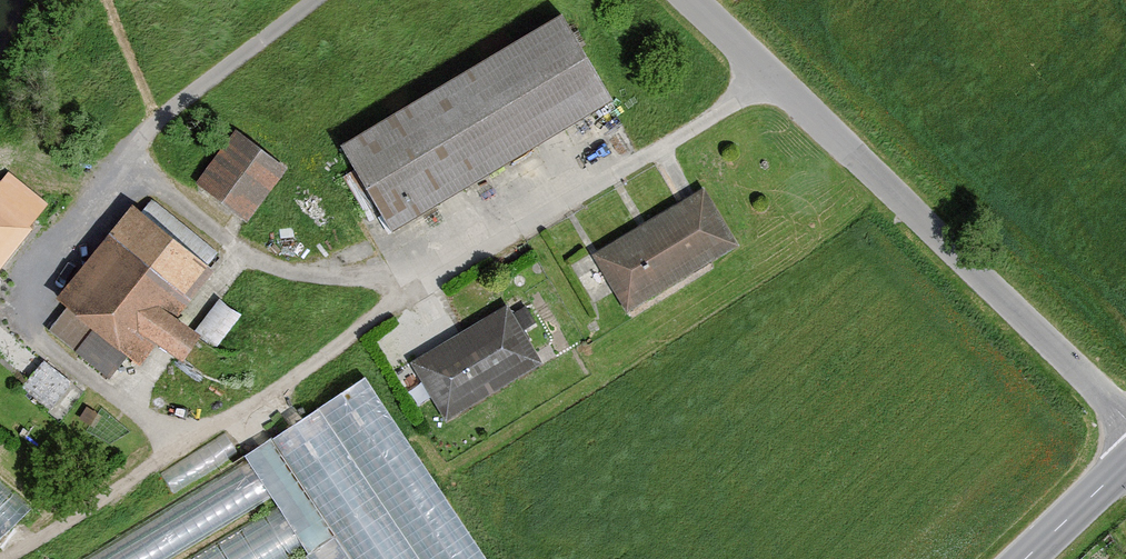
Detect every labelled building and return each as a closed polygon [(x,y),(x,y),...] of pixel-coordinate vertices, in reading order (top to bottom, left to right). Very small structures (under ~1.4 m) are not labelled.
[(553,22),(326,153),(377,240),(604,109),(553,22)] [(273,173),(226,139),(187,192),(235,226),(273,173)] [(695,197),(587,262),(621,318),(729,253),(695,197)] [(32,223),(0,199),(0,265),(32,223)] [(208,277),(122,211),(45,312),(128,374),(143,354),(164,369),(186,340),(169,328),(208,277)] [(504,310),(402,369),(436,427),(537,368),(504,310)] [(63,387),(35,368),(14,399),(43,418),(63,387)] [(386,378),(59,558),(159,558),(274,495),(280,505),(183,558),(283,558),(298,551),(302,558),(487,558),(386,378)] [(1,538),(33,499),(0,473),(0,537),(1,538)]
